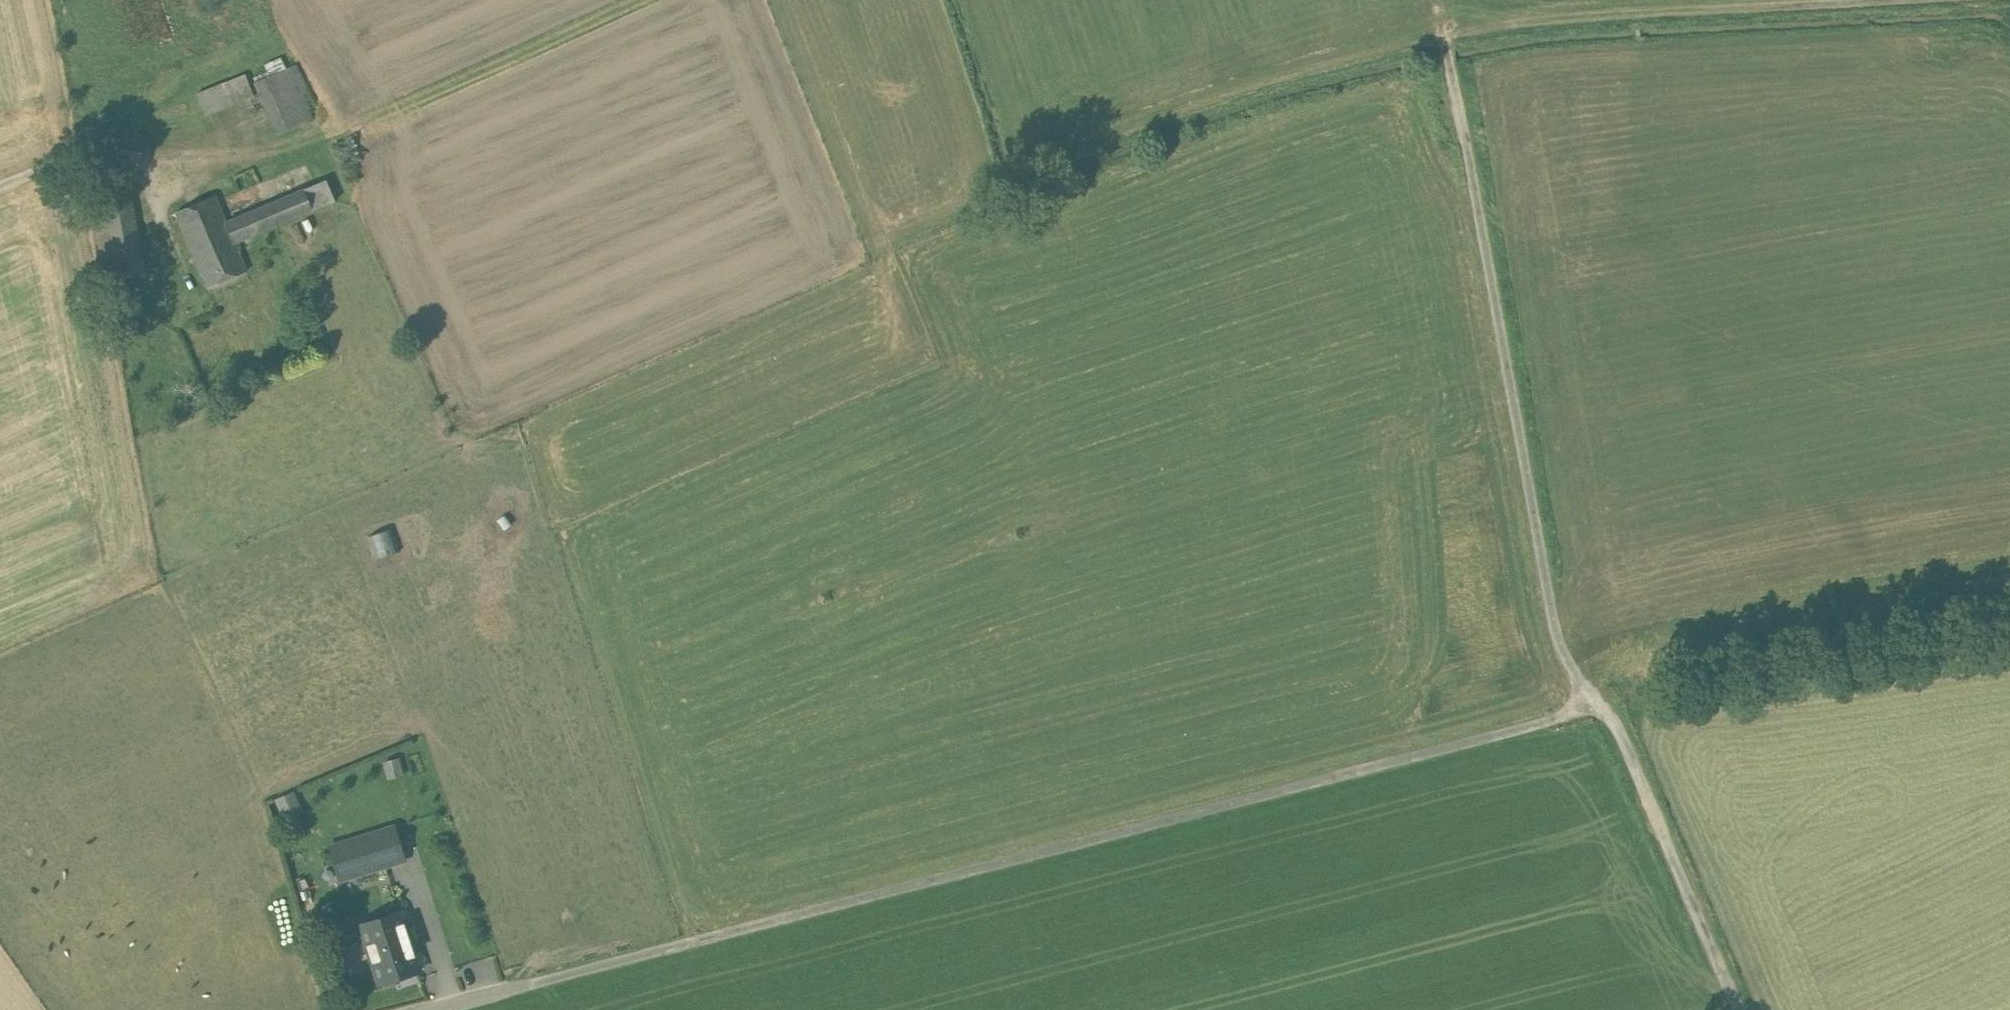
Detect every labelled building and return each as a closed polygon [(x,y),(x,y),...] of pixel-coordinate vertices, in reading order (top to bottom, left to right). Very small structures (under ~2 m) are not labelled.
[(318,119),(297,68),(254,85),(275,136),(318,119)] [(245,78),(200,94),(208,116),(253,99),(245,78)] [(249,279),(237,248),(333,209),(323,182),(226,220),(218,199),(176,215),(206,295),(249,279)] [(150,284),(133,195),(106,200),(123,289),(150,284)] [(298,791),(273,794),(276,820),(301,817),(298,791)] [(321,843),(332,882),(408,861),(397,822),(321,843)] [(427,971),(409,911),(364,925),(382,985),(427,971)]
